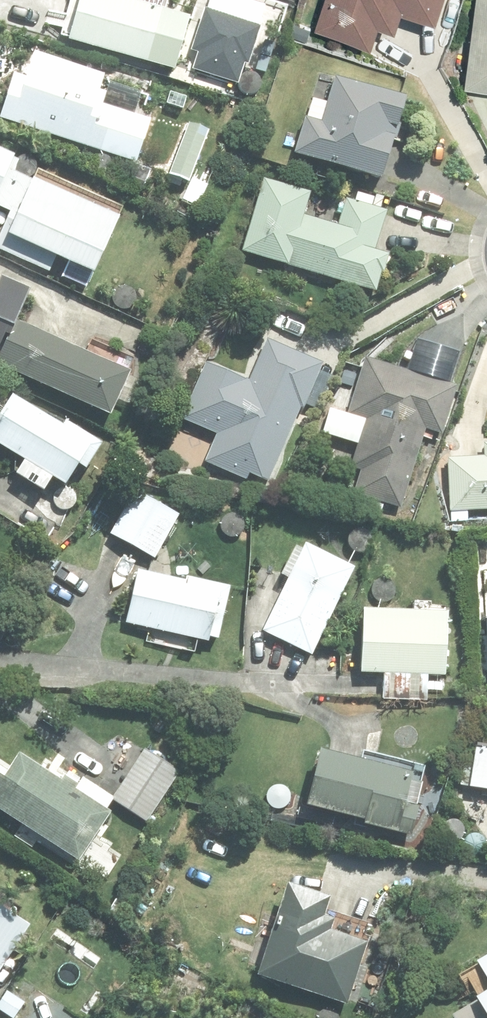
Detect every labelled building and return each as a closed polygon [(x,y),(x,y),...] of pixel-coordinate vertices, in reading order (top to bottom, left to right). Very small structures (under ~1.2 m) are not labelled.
[(69,44),(149,65),(150,59),(162,63),(165,52),(182,56),(191,20),(161,11),(164,0),(75,0),(74,4),(80,6),(69,44)] [(317,31),(374,50),(382,26),(397,31),(404,11),(439,22),(446,0),(327,0),(317,31)] [(466,89),(486,92),(486,0),(478,0),(466,89)] [(260,31),(206,13),(187,73),(241,91),(260,31)] [(293,24),(290,35),(307,41),(311,30),(293,24)] [(23,61),(11,98),(22,101),(14,125),(82,148),(100,96),(49,79),(52,70),(23,61)] [(102,104),(144,116),(153,82),(112,71),(102,104)] [(307,121),(295,156),(383,185),(410,104),(337,80),(321,126),(307,121)] [(176,90),(167,116),(183,121),(192,96),(176,90)] [(8,212),(23,179),(15,175),(21,161),(0,152),(0,208),(8,212)] [(19,218),(3,252),(49,274),(55,260),(96,279),(122,225),(23,179),(8,212),(19,218)] [(304,218),(310,196),(266,182),(243,253),(378,295),(390,258),(376,254),(389,213),(347,200),(339,229),(304,218)] [(113,420),(132,376),(18,324),(33,293),(5,280),(3,284),(0,282),(0,351),(2,353),(0,358),(0,368),(113,420)] [(217,436),(205,462),(247,481),(251,474),(270,483),(324,365),(270,340),(250,384),(208,365),(182,420),(217,436)] [(362,472),(355,496),(370,501),(367,509),(382,513),(384,505),(403,510),(427,431),(444,436),(458,389),(367,362),(351,417),(367,421),(352,469),(362,472)] [(344,368),(339,388),(352,392),(357,371),(344,368)] [(313,398),(307,410),(315,414),(321,401),(313,398)] [(0,421),(0,448),(26,464),(17,479),(46,496),(55,482),(70,490),(81,471),(89,476),(105,450),(67,427),(65,431),(13,399),(0,421)] [(329,406),(316,445),(335,451),(348,412),(329,406)] [(451,512),(486,510),(486,444),(484,444),(485,461),(448,463),(451,512)] [(136,493),(110,537),(154,561),(179,517),(136,493)] [(307,548),(264,634),(312,658),(355,573),(307,548)] [(140,575),(127,626),(209,647),(210,640),(218,642),(231,593),(188,582),(187,587),(140,575)] [(364,677),(386,677),(385,703),(428,704),(429,678),(448,678),(449,617),(365,615),(364,677)] [(455,786),(472,788),(471,791),(486,793),(486,751),(477,750),(474,769),(458,766),(455,786)] [(116,804),(146,824),(179,775),(145,752),(112,801),(116,804)] [(322,756),(309,812),(368,825),(368,828),(413,839),(420,809),(408,807),(411,793),(419,795),(424,768),(365,755),(363,765),(322,756)] [(112,801),(85,782),(80,791),(77,788),(81,782),(71,775),(63,787),(20,758),(11,772),(0,765),(0,812),(79,865),(111,817),(109,815),(116,804),(112,801)] [(328,913),(332,903),(290,889),(259,980),(347,1010),(371,939),(362,936),(365,926),(328,913)] [(116,901),(110,911),(120,919),(128,908),(116,901)] [(31,932),(0,910),(0,975),(31,932)] [(479,967),(486,981),(486,962),(479,967)] [(9,1017),(17,1017),(26,1005),(7,993),(0,1004),(0,1013),(9,1017)] [(456,1017),(486,1017),(486,1000),(456,1017)]
